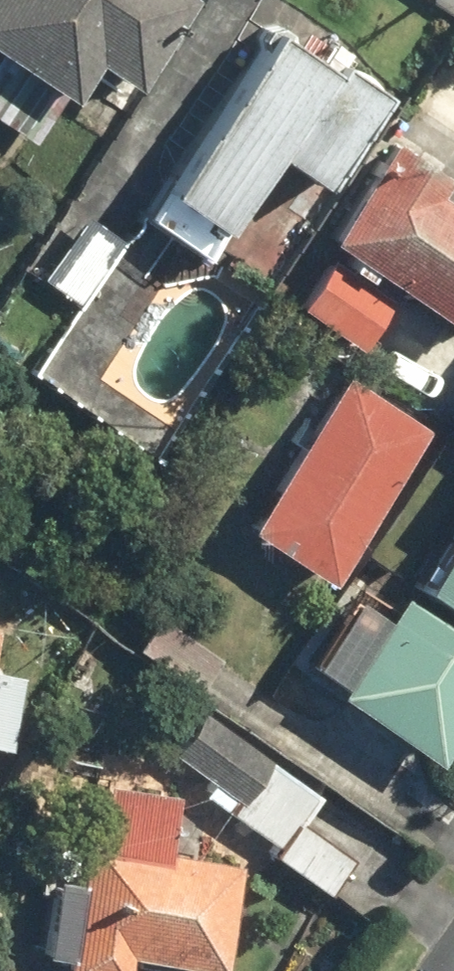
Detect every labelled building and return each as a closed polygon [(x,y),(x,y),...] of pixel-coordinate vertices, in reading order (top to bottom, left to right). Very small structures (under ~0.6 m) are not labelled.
[(61,97),(86,60),(125,85),(182,0),(0,0),(0,57),(61,97)] [(327,70),(270,31),(144,217),(200,255),(269,153),(315,184),(378,91),(333,61),(327,70)] [(389,138),(321,239),(453,329),(453,208),(431,192),(443,175),(389,138)] [(119,237),(85,213),(41,277),(75,301),(119,237)] [(322,264),(294,307),(356,347),(384,303),(322,264)] [(426,427),(344,373),(242,527),(324,581),(426,427)] [(414,573),(339,683),(443,753),(453,737),(453,537),(425,580),(414,573)] [(5,743),(20,670),(0,666),(0,742),(5,743)] [(171,750),(210,778),(202,790),(277,843),(271,850),(328,891),(353,856),(302,819),(321,792),(201,707),(171,750)] [(50,874),(38,949),(60,953),(57,970),(124,970),(127,951),(221,966),(237,861),(165,849),(174,791),(104,779),(95,835),(84,833),(76,878),(50,874)]
